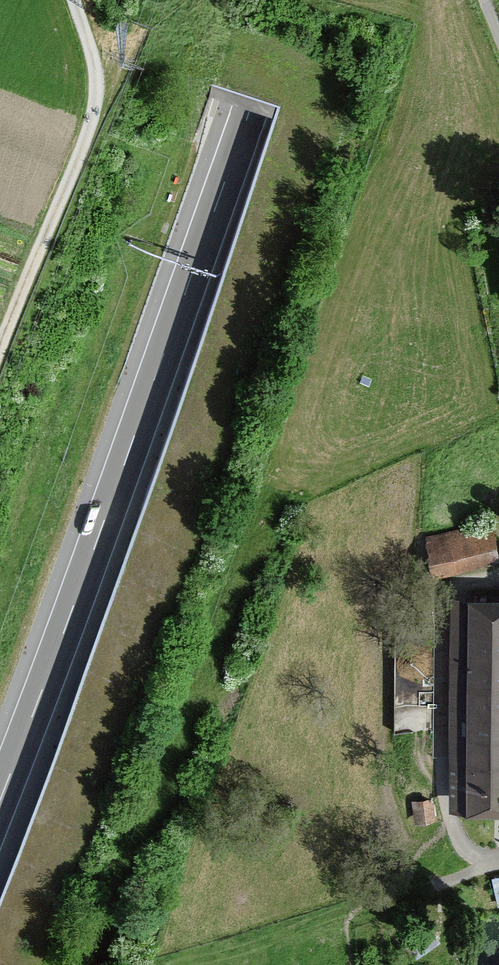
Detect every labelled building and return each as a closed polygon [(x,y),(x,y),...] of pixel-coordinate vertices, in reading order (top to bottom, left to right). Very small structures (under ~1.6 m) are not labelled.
[(424,540),(434,583),(498,568),(489,525),(424,540)] [(443,599),(444,811),(498,811),(498,599),(443,599)] [(413,825),(430,824),(428,800),(411,801),(413,825)]
